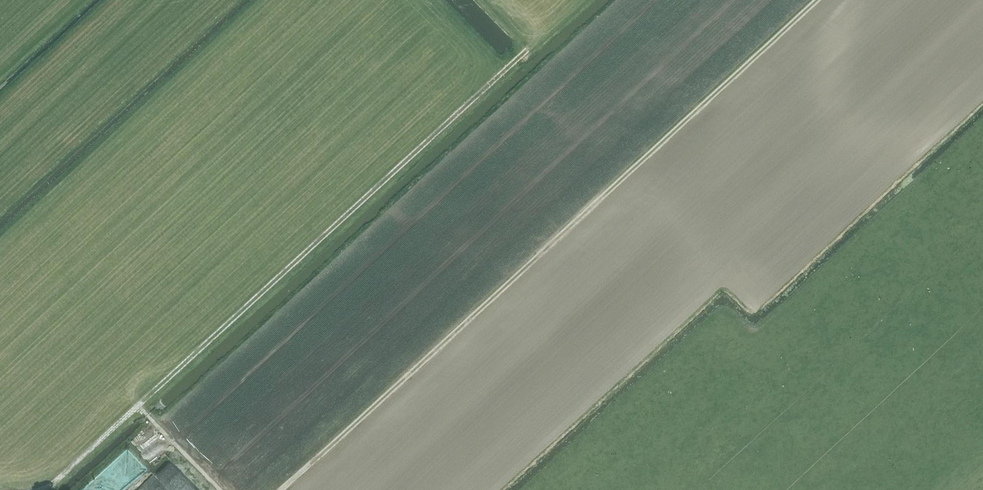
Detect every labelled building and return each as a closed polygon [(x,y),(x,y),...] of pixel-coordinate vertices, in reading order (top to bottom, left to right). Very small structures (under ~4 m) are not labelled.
[(164,483),(158,480),(153,489),(160,489),(164,483)]
